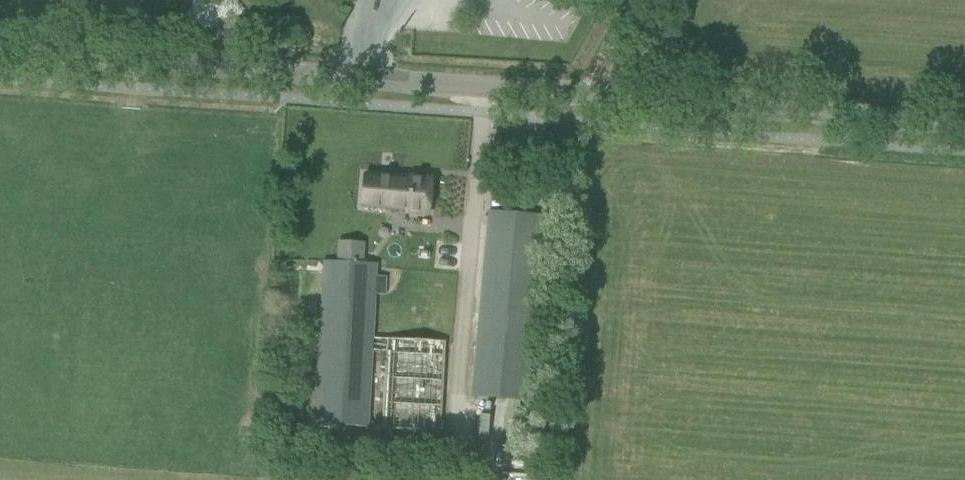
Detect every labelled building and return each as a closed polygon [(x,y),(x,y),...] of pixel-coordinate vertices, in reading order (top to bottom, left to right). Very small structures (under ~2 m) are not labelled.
[(365,174),(362,205),(387,208),(388,200),(408,202),(407,210),(407,211),(429,213),(432,178),(410,176),(410,178),(365,174)] [(490,211),(472,396),(530,402),(547,216),(490,211)] [(324,260),(315,423),(368,426),(372,350),(373,338),(376,294),(377,276),(378,263),(363,262),(357,262),(357,259),(354,259),(354,262),(339,261),(324,260)] [(377,276),(376,294),(386,295),(387,276),(377,276)] [(386,351),(382,428),(441,431),(446,341),(374,338),(374,350),(386,351)]
